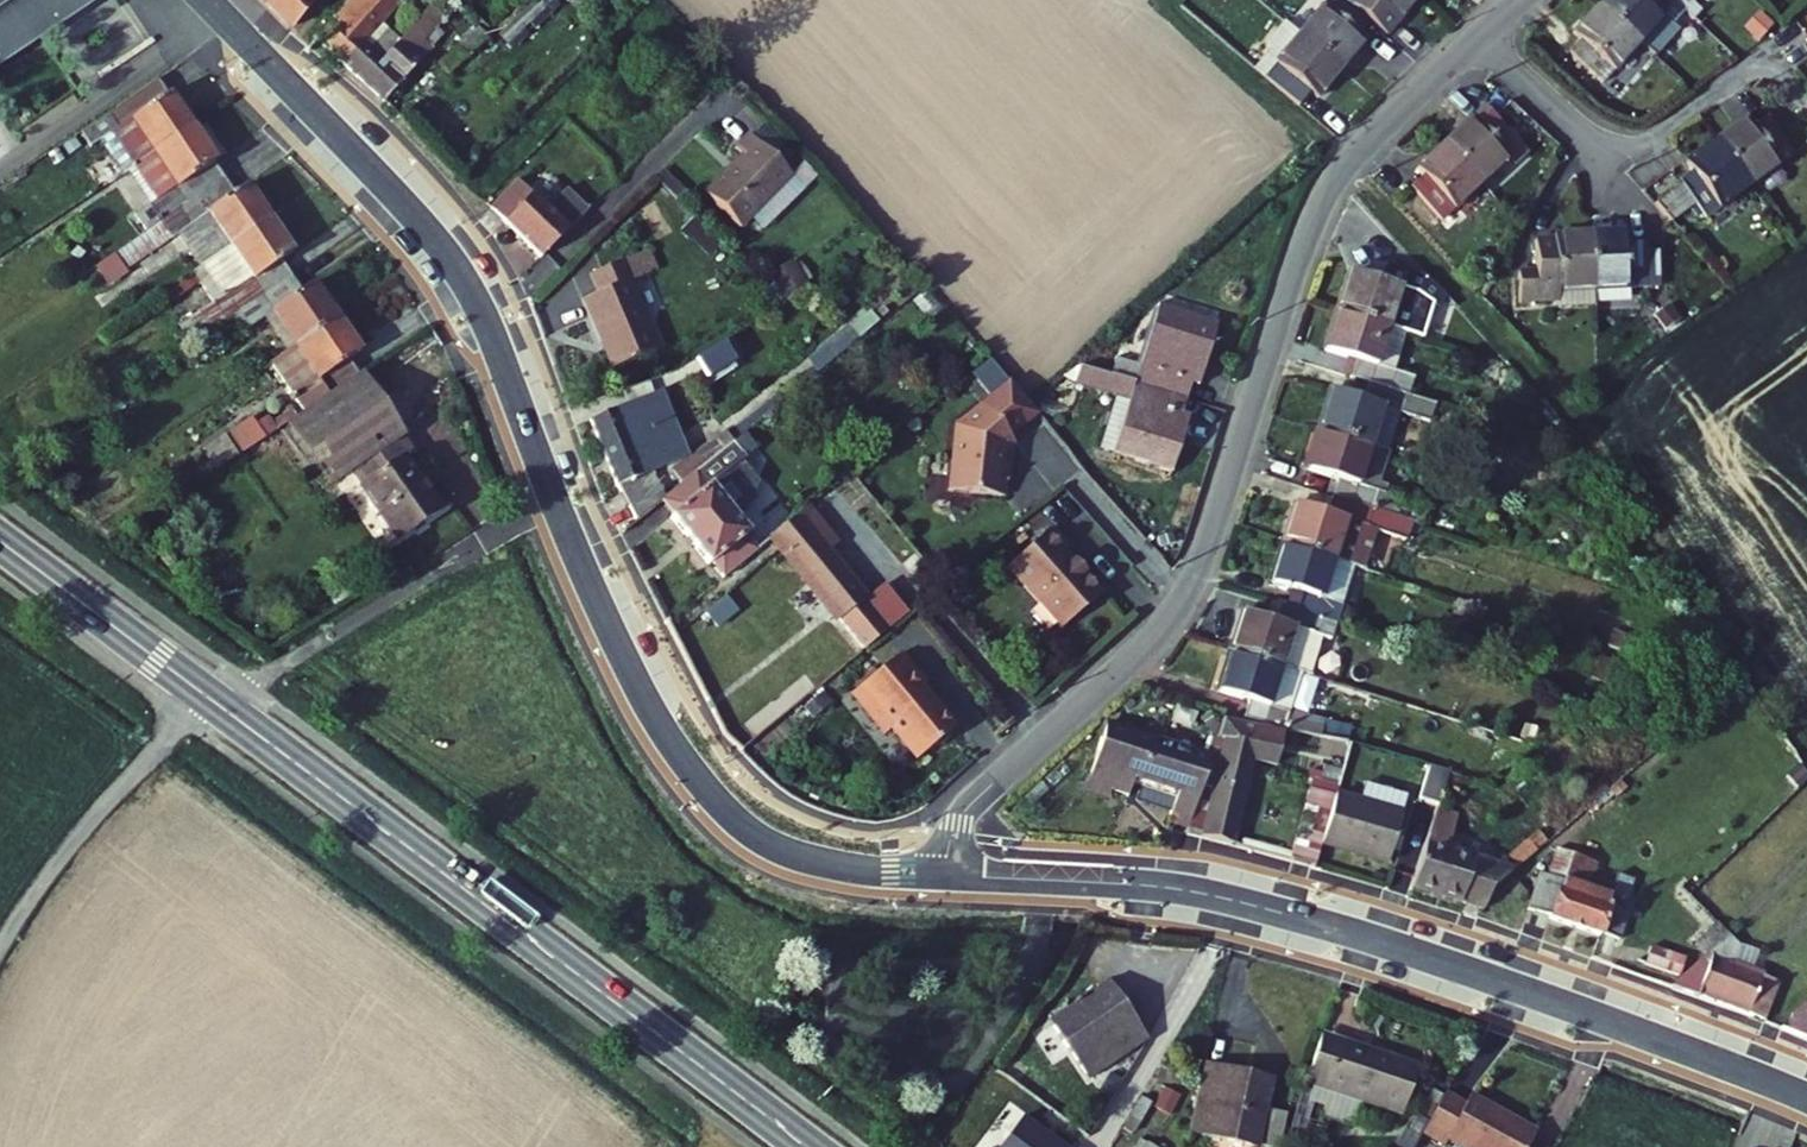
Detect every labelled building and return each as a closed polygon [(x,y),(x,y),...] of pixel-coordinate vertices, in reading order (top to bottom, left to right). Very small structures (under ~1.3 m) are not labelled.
[(80,0),(0,0),(0,54),(80,0)] [(269,0),(294,26),(317,0),(269,0)] [(350,65),(370,44),(383,56),(401,37),(381,19),(398,0),(351,0),(336,16),(343,21),(325,41),(350,65)] [(1349,61),(1375,30),(1368,24),(1376,14),(1361,0),(1330,0),(1308,27),(1349,61)] [(1376,14),(1391,26),(1414,0),(1361,0),(1376,14)] [(1575,44),(1608,76),(1644,38),(1603,0),(1579,26),(1586,32),(1575,44)] [(1644,38),(1669,11),(1678,19),(1690,6),(1684,0),(1603,0),(1644,38)] [(350,65),(385,100),(433,47),(422,37),(441,16),(430,5),(401,37),(383,56),(370,44),(350,65)] [(1669,11),(1644,38),(1658,51),(1684,25),(1678,19),(1669,11)] [(1308,27),(1293,15),(1273,38),(1279,42),(1264,61),(1306,96),(1318,81),(1327,88),(1349,61),(1308,27)] [(491,27),(482,19),(446,59),(455,67),(491,27)] [(139,164),(197,126),(175,93),(173,94),(160,75),(82,127),(91,141),(101,134),(114,126),(139,164)] [(1485,100),(1446,135),(1482,175),(1508,151),(1513,156),(1526,145),(1485,100)] [(1747,111),(1716,133),(1746,175),(1793,143),(1767,107),(1752,117),(1747,111)] [(707,182),(741,216),(791,166),(747,124),(734,137),(743,145),(707,182)] [(114,126),(101,134),(127,172),(139,164),(114,126)] [(168,217),(228,176),(218,162),(220,160),(197,126),(139,164),(163,199),(148,210),(158,223),(168,217)] [(1681,176),(1652,197),(1663,212),(1693,191),(1703,206),(1746,175),(1716,133),(1686,155),(1690,161),(1677,170),(1681,176)] [(1425,168),(1413,179),(1442,211),(1482,175),(1446,135),(1418,160),(1425,168)] [(203,264),(272,218),(247,181),(236,188),(228,176),(168,217),(201,266),(203,264)] [(483,206),(533,254),(562,225),(511,176),(483,206)] [(232,315),(293,274),(284,259),(295,251),(272,218),(203,264),(225,298),(184,326),(194,341),(232,315)] [(1627,222),(1590,224),(1593,277),(1648,275),(1646,230),(1628,231),(1627,222)] [(1522,265),(1524,294),(1556,292),(1556,279),(1593,277),(1590,224),(1554,226),(1555,236),(1538,237),(1540,264),(1522,265)] [(582,296),(611,364),(659,343),(630,276),(647,269),(639,249),(590,270),(598,289),(582,296)] [(1382,273),(1351,262),(1339,303),(1410,325),(1430,331),(1442,291),(1446,292),(1448,286),(1437,272),(1387,257),(1382,273)] [(777,303),(806,292),(795,264),(766,274),(777,303)] [(276,307),(298,341),(338,314),(315,281),(303,288),(293,274),(232,315),(242,330),(276,307)] [(1593,277),(1556,279),(1556,292),(1593,290),(1593,277)] [(1124,349),(1118,366),(1192,394),(1207,354),(1215,357),(1229,319),(1171,298),(1148,358),(1124,349)] [(1398,362),(1410,325),(1339,303),(1327,340),(1359,350),(1355,364),(1373,370),(1414,382),(1418,368),(1398,362)] [(278,354),(311,402),(359,369),(349,356),(361,348),(338,314),(298,341),(278,354)] [(1192,394),(1118,366),(1112,383),(1136,392),(1113,453),(1172,474),(1186,436),(1178,433),(1192,394)] [(1414,382),(1373,370),(1368,389),(1337,379),(1325,419),(1394,439),(1405,400),(1439,411),(1445,391),(1414,382)] [(357,469),(402,535),(445,507),(400,440),(407,435),(363,371),(290,420),(334,485),(357,469)] [(635,516),(661,495),(732,436),(722,424),(673,464),(654,421),(640,428),(626,397),(588,415),(635,516)] [(948,499),(1006,502),(1009,443),(1027,444),(1028,407),(953,404),(948,499)] [(218,476),(277,431),(261,411),(202,456),(218,476)] [(1382,480),(1394,439),(1325,419),(1313,459),(1347,469),(1342,487),(1420,510),(1433,514),(1438,497),(1382,480)] [(769,533),(798,567),(823,546),(795,512),(782,522),(771,508),(746,527),(703,475),(739,445),(732,436),(661,495),(672,508),(668,511),(707,558),(710,555),(722,570),(769,533)] [(1420,510),(1342,487),(1337,504),(1303,494),(1292,532),(1363,552),(1374,556),(1385,519),(1414,528),(1420,510)] [(795,512),(823,546),(840,532),(812,498),(795,512)] [(1065,539),(1070,535),(1053,517),(1010,556),(1065,616),(1103,581),(1065,539)] [(861,558),(840,532),(823,546),(844,572),(861,558)] [(1347,608),(1363,552),(1292,532),(1280,572),(1314,582),(1309,597),(1347,608)] [(798,567),(861,641),(884,621),(844,572),(823,546),(798,567)] [(1347,608),(1309,597),(1294,593),(1289,609),(1258,600),(1247,638),(1318,659),(1329,621),(1342,625),(1347,608)] [(1301,718),(1318,659),(1247,638),(1234,681),(1265,690),(1261,706),(1301,718)] [(929,669),(902,639),(862,675),(875,689),(868,695),(891,720),(898,715),(924,744),(962,710),(927,671),(929,669)] [(875,689),(862,675),(856,681),(868,695),(875,689)] [(1228,734),(1237,736),(1241,718),(1232,716),(1228,734)] [(1237,736),(1226,782),(1214,830),(1243,839),(1261,756),(1284,763),(1292,729),(1241,718),(1237,736)] [(1164,736),(1117,722),(1095,788),(1117,795),(1119,788),(1137,793),(1143,776),(1186,789),(1179,817),(1197,822),(1195,829),(1214,830),(1226,782),(1213,777),(1220,752),(1201,747),(1197,757),(1161,746),(1164,736)] [(1440,762),(1420,757),(1412,788),(1431,793),(1440,762)] [(1359,793),(1335,787),(1334,792),(1322,841),(1388,857),(1403,791),(1362,781),(1359,793)] [(1334,792),(1306,784),(1290,852),(1317,860),(1322,841),(1334,792)] [(1446,816),(1426,811),(1407,879),(1426,883),(1437,846),(1446,816)] [(1524,869),(1437,846),(1426,883),(1495,906),(1502,889),(1524,869)] [(1555,885),(1547,882),(1538,908),(1560,915),(1569,890),(1572,891),(1585,855),(1567,849),(1555,885)] [(1572,891),(1569,890),(1560,915),(1559,918),(1609,935),(1610,931),(1633,939),(1645,906),(1601,890),(1611,864),(1585,855),(1572,891)] [(1701,942),(1713,955),(1737,932),(1724,919),(1701,942)] [(1690,977),(1680,986),(1711,997),(1714,988),(1757,1003),(1754,1012),(1777,1020),(1792,977),(1767,969),(1773,952),(1745,942),(1737,932),(1713,955),(1690,977)] [(1696,958),(1662,945),(1655,964),(1690,977),(1696,958)] [(1086,974),(1039,1012),(1084,1067),(1138,1024),(1110,991),(1104,996),(1086,974)] [(1336,1014),(1316,1065),(1408,1101),(1429,1050),(1336,1014)] [(1222,1034),(1197,1102),(1260,1125),(1283,1064),(1260,1056),(1263,1049),(1222,1034)] [(1433,1115),(1453,1129),(1459,1120),(1496,1146),(1527,1146),(1547,1120),(1490,1079),(1483,1088),(1463,1073),(1433,1115)] [(1280,1088),(1269,1120),(1283,1125),(1294,1094),(1280,1088)]
